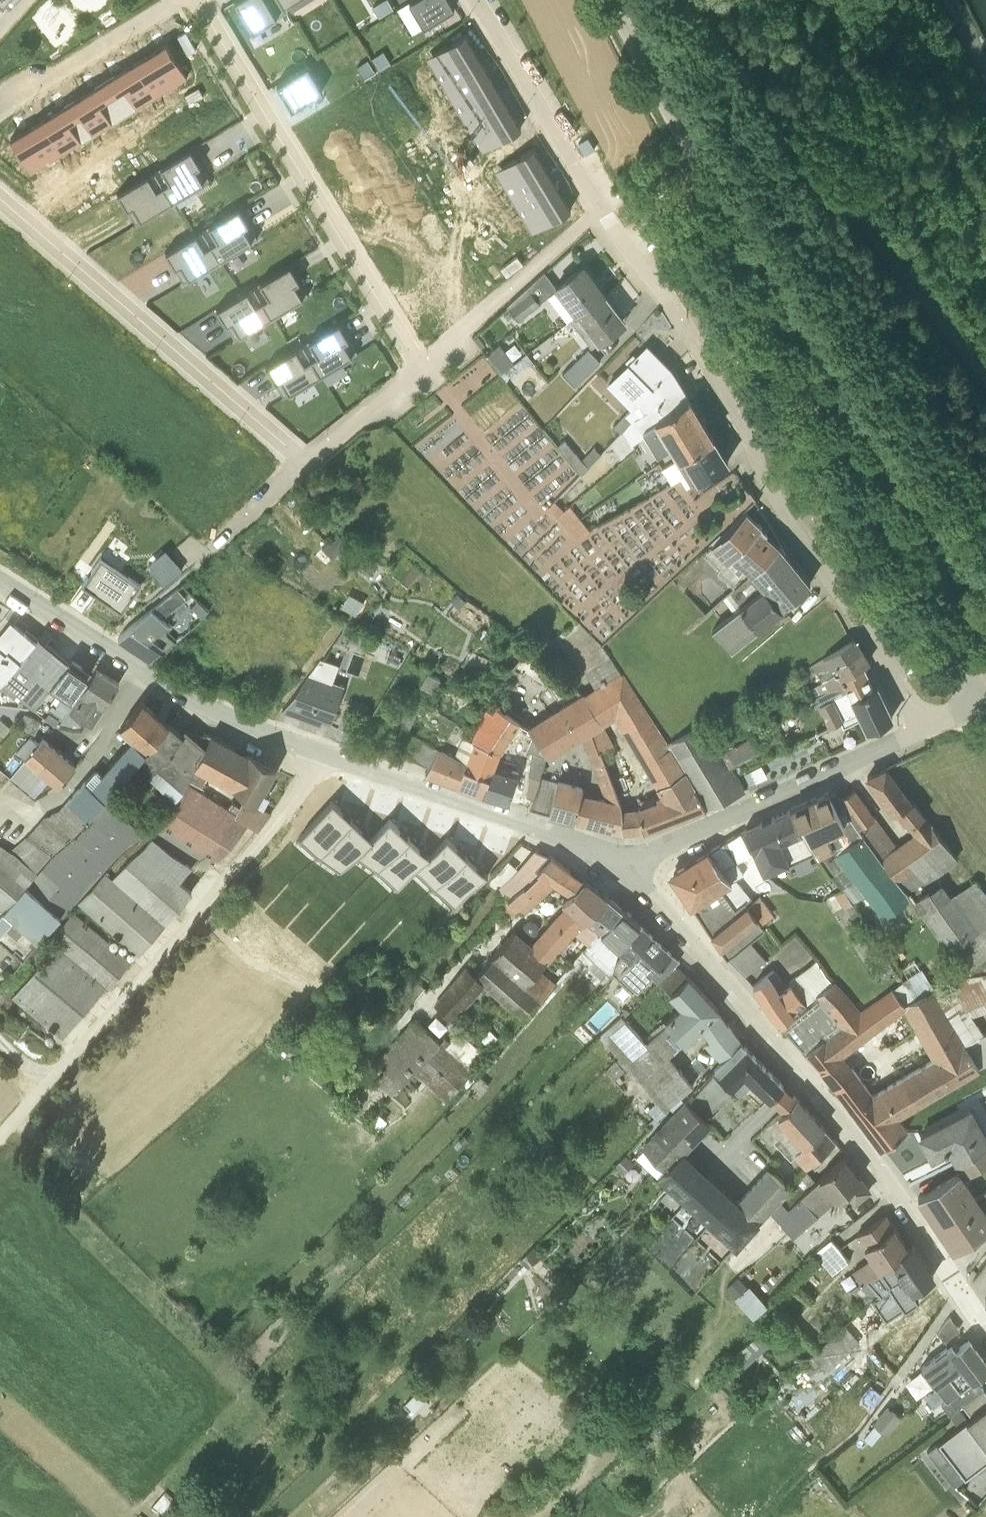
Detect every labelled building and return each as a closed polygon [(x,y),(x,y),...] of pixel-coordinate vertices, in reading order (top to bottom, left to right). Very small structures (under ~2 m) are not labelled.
[(283,0),(242,0),(253,19),(283,0)] [(424,14),(446,0),(415,0),(424,14)] [(426,44),(446,76),(484,53),(465,21),(426,44)] [(156,81),(187,62),(166,28),(152,37),(155,43),(150,46),(147,41),(135,47),(156,81)] [(118,58),(104,66),(125,100),(156,81),(135,47),(124,54),(127,60),(121,63),(118,58)] [(308,51),(277,69),(292,94),(323,75),(308,51)] [(502,82),(484,53),(446,76),(464,106),(502,82)] [(95,118),(125,100),(104,66),(90,74),(94,80),(88,83),(85,78),(74,85),(95,118)] [(502,82),(464,106),(474,123),(482,136),(521,113),(502,82)] [(54,96),(43,103),(63,137),(95,118),(74,85),(60,93),(63,98),(58,102),(54,96)] [(32,156),(63,137),(43,103),(31,110),(35,115),(29,119),(26,113),(11,122),(32,156)] [(210,163),(191,132),(154,155),(173,186),(210,163)] [(533,134),(494,157),(512,188),(552,165),(533,134)] [(173,186),(154,155),(117,177),(136,208),(173,186)] [(552,165),(512,188),(531,219),(570,196),(552,165)] [(258,222),(239,192),(202,214),(221,245),(258,222)] [(221,245),(202,214),(165,236),(184,267),(221,245)] [(253,271),(272,302),(309,280),(290,249),(253,271)] [(570,306),(604,280),(583,252),(555,272),(544,258),(507,292),(511,296),(503,302),(507,307),(514,302),(519,307),(540,290),(539,288),(547,282),(567,309),(570,306)] [(216,293),(235,324),(272,302),(253,271),(216,293)] [(604,280),(570,306),(590,333),(625,308),(604,280)] [(358,338),(339,307),(302,329),(321,360),(358,338)] [(321,360),(302,329),(265,352),(284,383),(321,360)] [(486,340),(501,359),(514,350),(499,330),(486,340)] [(631,395),(670,358),(669,357),(667,359),(654,346),(656,344),(646,333),(607,371),(631,395)] [(587,335),(562,360),(574,372),(599,348),(587,335)] [(514,350),(501,359),(507,367),(531,349),(525,341),(514,350)] [(642,417),(689,388),(670,358),(631,395),(614,412),(620,418),(622,416),(630,430),(645,421),(642,417)] [(534,388),(527,393),(541,411),(548,406),(534,388)] [(679,447),(712,427),(689,388),(642,417),(645,421),(656,441),(670,433),(679,447)] [(564,426),(558,431),(580,460),(600,439),(593,433),(581,446),(564,426)] [(686,477),(727,450),(712,427),(679,447),(662,458),(671,471),(678,467),(686,477)] [(553,488),(547,495),(556,505),(563,499),(553,488)] [(563,499),(556,505),(566,515),(579,506),(569,493),(563,499)] [(751,567),(777,538),(759,522),(761,519),(745,503),(713,536),(710,533),(700,543),(719,561),(717,564),(734,580),(749,566),(751,567)] [(579,506),(566,515),(576,526),(589,518),(579,506)] [(721,516),(713,506),(702,515),(710,525),(721,516)] [(780,601),(809,578),(777,538),(751,567),(749,566),(734,580),(722,590),(723,592),(734,605),(764,581),(780,601)] [(101,545),(82,573),(122,600),(141,572),(101,545)] [(173,580),(159,592),(167,601),(181,589),(173,580)] [(782,603),(780,601),(764,581),(734,605),(711,624),(730,645),(782,603)] [(149,649),(150,650),(163,635),(168,639),(178,627),(165,615),(169,611),(153,597),(159,592),(159,591),(133,614),(119,629),(120,630),(149,649)] [(734,605),(723,592),(683,625),(694,637),(711,624),(734,605)] [(554,630),(581,665),(586,662),(587,663),(609,647),(601,637),(577,613),(554,630)] [(14,615),(0,632),(0,676),(1,676),(36,633),(14,615)] [(51,678),(66,658),(36,633),(2,676),(14,687),(17,684),(33,699),(51,678)] [(834,660),(861,645),(854,634),(798,666),(802,673),(809,669),(810,670),(815,667),(822,677),(837,666),(834,660)] [(817,701),(831,694),(846,686),(841,675),(862,662),(869,658),(861,645),(834,660),(837,666),(822,677),(815,682),(819,690),(810,695),(815,703),(817,701)] [(320,648),(282,702),(321,716),(325,704),(333,707),(344,676),(333,672),(339,655),(320,648)] [(594,683),(621,667),(610,649),(584,666),(594,683)] [(90,666),(71,653),(66,658),(51,678),(57,682),(50,693),(52,694),(49,698),(62,707),(90,666)] [(92,719),(119,677),(96,662),(68,704),(92,719)] [(440,669),(426,662),(419,673),(397,717),(408,724),(422,695),(419,693),(428,678),(434,682),(440,669)] [(858,709),(867,727),(892,715),(876,683),(873,685),(862,662),(841,675),(846,686),(831,694),(842,716),(858,709)] [(645,827),(706,804),(667,739),(624,666),(621,667),(594,683),(584,689),(602,721),(615,713),(660,791),(656,793),(658,796),(637,805),(620,807),(622,830),(645,827)] [(574,818),(622,830),(620,807),(598,748),(590,728),(602,721),(584,689),(528,722),(534,730),(547,752),(549,756),(581,735),(605,796),(580,790),(582,783),(558,776),(557,779),(540,774),(532,796),(529,806),(573,818),(574,818)] [(842,717),(842,716),(831,694),(817,701),(821,709),(822,709),(825,714),(824,715),(829,724),(842,717)] [(72,828),(169,718),(143,695),(119,720),(131,731),(101,765),(95,760),(85,771),(84,771),(58,802),(44,807),(10,844),(0,836),(0,913),(38,869),(37,868),(72,828)] [(485,703),(471,735),(500,747),(501,747),(520,718),(496,699),(492,706),(485,703)] [(24,702),(17,716),(35,724),(41,710),(24,702)] [(2,707),(0,709),(0,731),(12,717),(2,707)] [(174,792),(210,730),(196,727),(193,730),(186,724),(181,729),(169,718),(138,753),(151,765),(148,769),(174,792)] [(667,739),(706,804),(743,788),(728,761),(720,746),(704,718),(667,739)] [(590,728),(598,748),(613,742),(602,721),(590,728)] [(30,725),(16,740),(26,748),(25,750),(49,770),(57,776),(75,755),(43,728),(39,732),(30,725)] [(210,730),(174,792),(170,801),(168,801),(158,818),(218,858),(249,819),(258,825),(271,809),(261,803),(270,787),(265,785),(276,764),(210,730)] [(540,774),(547,752),(534,730),(526,748),(532,750),(526,794),(532,796),(540,774)] [(471,735),(462,731),(454,750),(491,763),(494,764),(500,747),(471,735)] [(720,746),(728,761),(756,747),(747,731),(720,746)] [(482,791),(491,763),(454,750),(417,732),(406,753),(428,764),(426,769),(482,791)] [(34,787),(49,770),(25,750),(9,766),(34,787)] [(761,760),(743,769),(749,781),(767,771),(761,760)] [(494,764),(491,763),(482,791),(508,799),(517,772),(494,764)] [(838,797),(907,893),(956,859),(885,767),(867,775),(893,811),(895,810),(913,833),(896,844),(854,788),(839,797),(838,797)] [(839,797),(835,790),(829,792),(828,791),(790,808),(798,827),(799,826),(815,850),(842,889),(852,904),(863,896),(879,919),(909,896),(907,893),(838,797),(839,797)] [(143,823),(108,792),(0,913),(0,938),(23,958),(60,916),(61,917),(143,823)] [(299,832),(319,851),(353,817),(332,798),(299,832)] [(798,827),(790,808),(744,828),(762,873),(815,850),(799,826),(798,827)] [(319,851),(339,871),(356,853),(372,835),(353,817),(319,851)] [(410,836),(390,817),(372,835),(356,853),(376,871),(410,836)] [(190,866),(151,831),(112,875),(105,870),(77,900),(139,954),(192,894),(179,882),(190,866)] [(739,831),(723,841),(736,863),(750,855),(739,831)] [(430,853),(410,836),(376,871),(396,891),(413,872),(430,853)] [(467,855),(446,836),(430,853),(413,872),(434,890),(467,855)] [(743,873),(736,863),(723,841),(674,872),(672,878),(727,963),(749,944),(764,931),(762,929),(744,904),(751,900),(736,878),(743,873)] [(508,905),(551,855),(535,849),(518,868),(501,887),(496,894),(505,902),(508,905)] [(539,974),(547,966),(548,967),(575,938),(585,926),(584,925),(585,923),(606,900),(585,881),(584,881),(551,855),(508,905),(505,902),(497,910),(512,925),(520,916),(523,919),(553,886),(569,898),(562,906),(566,909),(531,949),(515,935),(476,980),(467,971),(434,1007),(453,1025),(484,990),(524,1025),(555,988),(539,974)] [(487,874),(467,855),(434,890),(454,909),(487,874)] [(501,887),(518,868),(508,859),(491,878),(501,887)] [(913,902),(965,973),(985,957),(985,893),(974,877),(950,894),(941,882),(913,902)] [(844,909),(852,904),(842,889),(834,894),(844,909)] [(621,912),(606,900),(585,923),(600,937),(621,912)] [(108,991),(132,962),(72,912),(48,940),(55,946),(11,998),(62,1040),(105,989),(108,991)] [(617,955),(640,930),(621,912),(600,937),(589,950),(583,956),(610,983),(612,977),(614,967),(622,960),(617,955)] [(585,926),(575,938),(589,950),(600,937),(585,923),(584,925),(585,926)] [(678,966),(640,930),(617,955),(622,960),(614,967),(612,977),(633,996),(636,993),(637,994),(651,980),(657,987),(674,971),(678,966)] [(749,944),(727,963),(744,983),(766,965),(749,944)] [(753,994),(780,1028),(832,982),(816,963),(785,991),(779,995),(769,982),(753,994)] [(903,980),(915,998),(931,988),(934,987),(921,967),(902,979),(903,980)] [(740,1047),(674,971),(657,987),(670,1001),(669,1002),(680,1014),(664,1029),(666,1030),(646,1048),(645,1046),(644,1047),(621,1021),(620,1022),(601,1041),(599,1042),(655,1105),(647,1112),(657,1122),(669,1111),(680,1101),(693,1088),(669,1062),(699,1036),(709,1047),(705,1051),(721,1066),(740,1047)] [(952,979),(943,984),(943,983),(934,987),(931,988),(979,1074),(985,1071),(985,1037),(984,1038),(972,1018),(985,1013),(985,975),(952,979)] [(774,977),(769,982),(779,995),(785,991),(774,977)] [(915,998),(903,980),(892,988),(903,1005),(915,998)] [(835,983),(781,1030),(821,1073),(881,1154),(908,1134),(899,1122),(979,1074),(931,988),(915,998),(903,1005),(892,988),(890,987),(859,1012),(835,983)] [(601,1041),(620,1022),(613,1014),(594,1033),(601,1041)] [(413,1020),(374,1062),(384,1071),(369,1086),(378,1093),(383,1088),(392,1094),(415,1074),(445,1101),(485,1057),(459,1033),(449,1044),(444,1039),(439,1044),(413,1020)] [(275,1047),(284,1055),(301,1038),(291,1028),(275,1047)] [(741,1047),(740,1047),(721,1066),(687,1106),(705,1124),(736,1093),(759,1113),(768,1104),(783,1091),(741,1047)] [(614,1067),(605,1076),(614,1086),(623,1077),(614,1067)] [(475,1097),(486,1084),(479,1079),(468,1090),(475,1097)] [(796,1101),(783,1091),(768,1104),(782,1117),(796,1101)] [(657,1179),(682,1155),(683,1157),(711,1129),(705,1124),(687,1106),(685,1104),(683,1105),(680,1101),(669,1111),(673,1115),(640,1149),(643,1151),(636,1159),(657,1179)] [(806,1173),(835,1146),(796,1101),(782,1117),(766,1134),(777,1144),(794,1160),(806,1173)] [(972,1112),(920,1140),(932,1162),(949,1153),(957,1166),(985,1148),(985,1138),(972,1112)] [(627,1120),(618,1128),(630,1142),(639,1134),(627,1120)] [(794,1160),(777,1144),(773,1146),(790,1165),(794,1160)] [(936,1230),(978,1203),(964,1183),(985,1169),(985,1148),(957,1166),(953,1168),(960,1178),(918,1203),(936,1230)] [(633,1164),(625,1155),(614,1167),(623,1175),(633,1164)] [(735,1252),(770,1215),(790,1194),(767,1173),(737,1206),(683,1157),(682,1155),(657,1179),(735,1252)] [(806,1177),(790,1194),(770,1215),(793,1243),(844,1198),(853,1209),(869,1196),(844,1164),(817,1187),(806,1177)] [(936,1230),(954,1257),(985,1236),(985,1216),(985,1198),(978,1203),(936,1230)] [(860,1288),(908,1254),(886,1222),(856,1242),(871,1264),(852,1276),(860,1288)] [(831,1243),(815,1260),(831,1280),(849,1266),(831,1243)] [(520,1258),(528,1266),(541,1252),(534,1245),(520,1258)] [(902,1304),(933,1283),(912,1251),(908,1254),(860,1288),(852,1295),(865,1311),(890,1287),(902,1304)] [(748,1293),(738,1282),(726,1293),(752,1323),(766,1311),(749,1292),(748,1293)] [(802,1370),(812,1380),(822,1371),(828,1377),(859,1347),(852,1339),(866,1326),(858,1318),(802,1370)] [(950,1323),(938,1339),(944,1348),(959,1335),(950,1323)] [(732,1364),(743,1376),(778,1344),(767,1332),(732,1364)] [(969,1346),(956,1355),(952,1350),(921,1374),(946,1407),(942,1411),(949,1421),(983,1396),(976,1386),(985,1378),(985,1369),(969,1346)] [(419,1387),(405,1402),(415,1411),(429,1397),(419,1387)] [(949,1421),(958,1433),(985,1414),(985,1399),(983,1396),(949,1421)] [(887,1412),(875,1428),(887,1437),(899,1422),(887,1412)] [(965,1483),(985,1467),(985,1414),(958,1433),(938,1449),(965,1483)] [(962,1486),(935,1452),(927,1458),(954,1492),(962,1486)] [(165,1487),(151,1504),(165,1516),(179,1499),(165,1487)]
